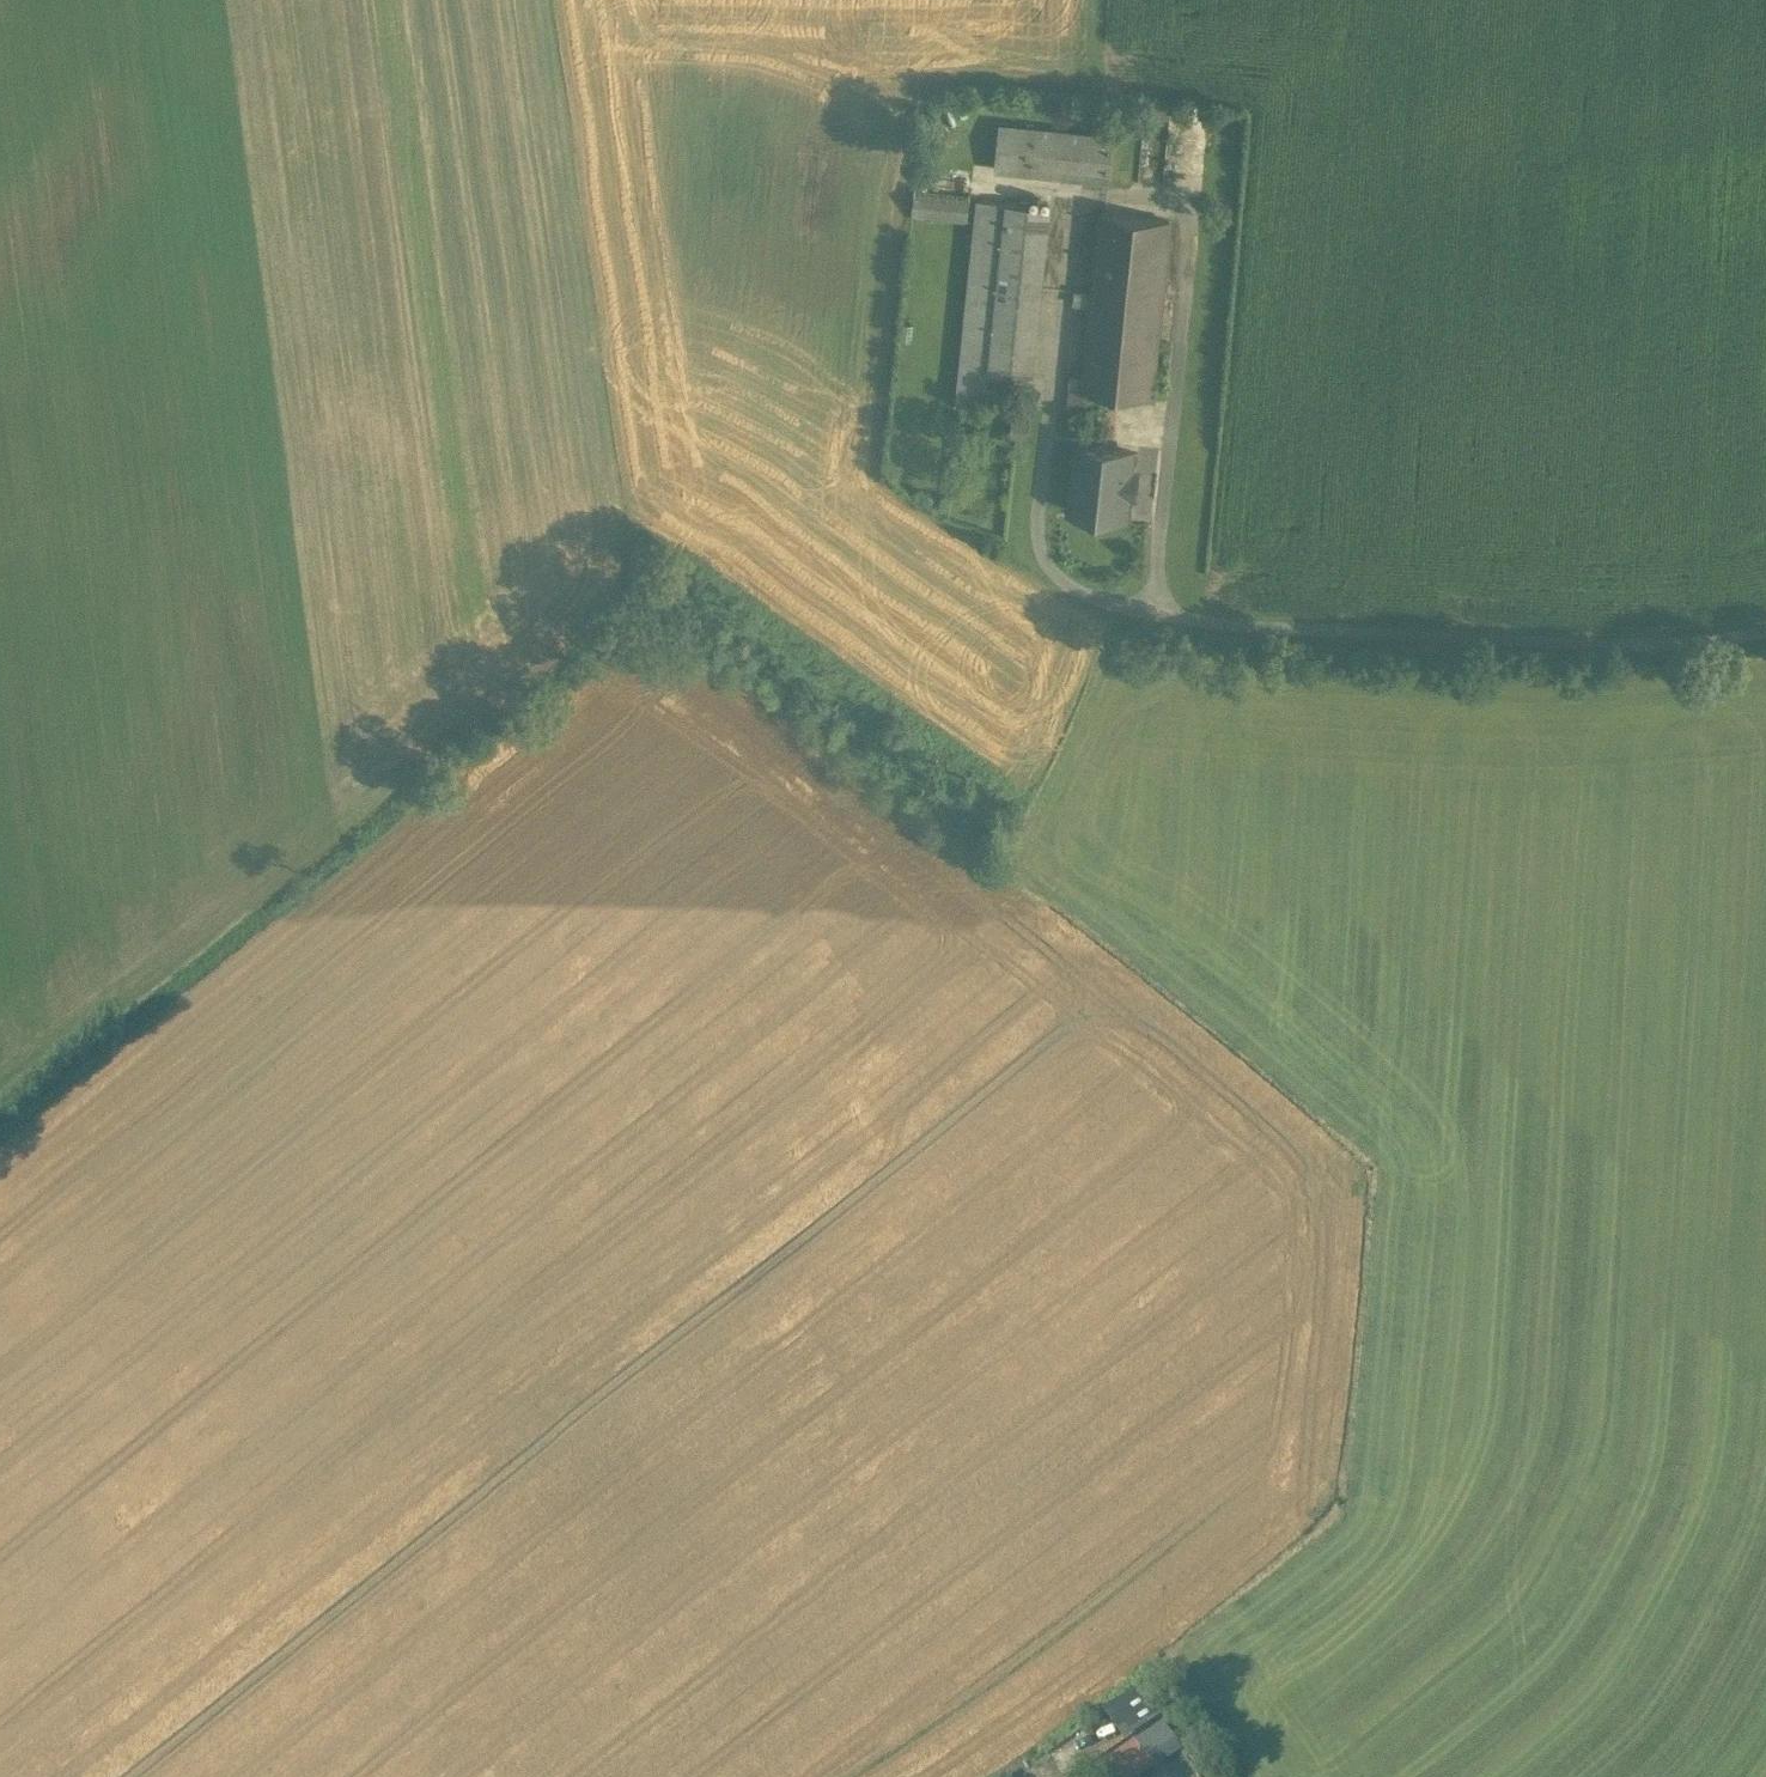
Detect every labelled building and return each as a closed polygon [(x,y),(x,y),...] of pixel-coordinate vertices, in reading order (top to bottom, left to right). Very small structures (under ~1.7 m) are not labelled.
[(1113,131),(1000,120),(995,163),(1108,174),(1113,131)] [(918,159),(910,210),(966,219),(974,167),(918,159)] [(1049,203),(977,194),(958,362),(992,366),(1030,370),(1049,203)] [(1169,213),(1101,208),(1086,334),(1155,339),(1169,213)] [(1155,339),(1086,334),(1081,382),(1149,386),(1155,339)] [(992,366),(958,362),(954,397),(988,401),(992,366)] [(1131,446),(1077,440),(1070,506),(1124,512),(1126,489),(1134,490),(1136,469),(1129,468),(1131,446)] [(1163,1722),(1138,1739),(1155,1766),(1181,1749),(1163,1722)] [(1082,1776),(1139,1776),(1155,1766),(1138,1739),(1082,1776)]
